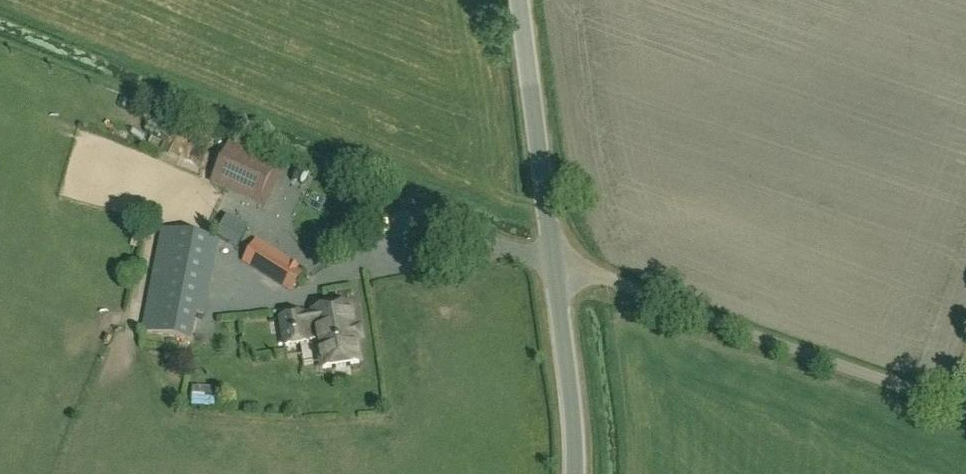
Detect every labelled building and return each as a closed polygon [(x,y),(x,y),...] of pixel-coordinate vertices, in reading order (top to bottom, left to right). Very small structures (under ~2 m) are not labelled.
[(277,164),(235,144),(227,161),(232,163),(221,185),(258,203),(277,164)] [(229,215),(229,216),(216,237),(239,250),(251,226),(229,215)] [(164,230),(144,333),(193,342),(198,314),(205,316),(219,240),(164,230)] [(244,260),(293,290),(303,274),(255,244),(244,260)] [(319,369),(359,363),(350,305),(314,311),(315,315),(305,317),(304,315),(281,318),(285,346),(305,343),(305,342),(314,340),(319,369)]
